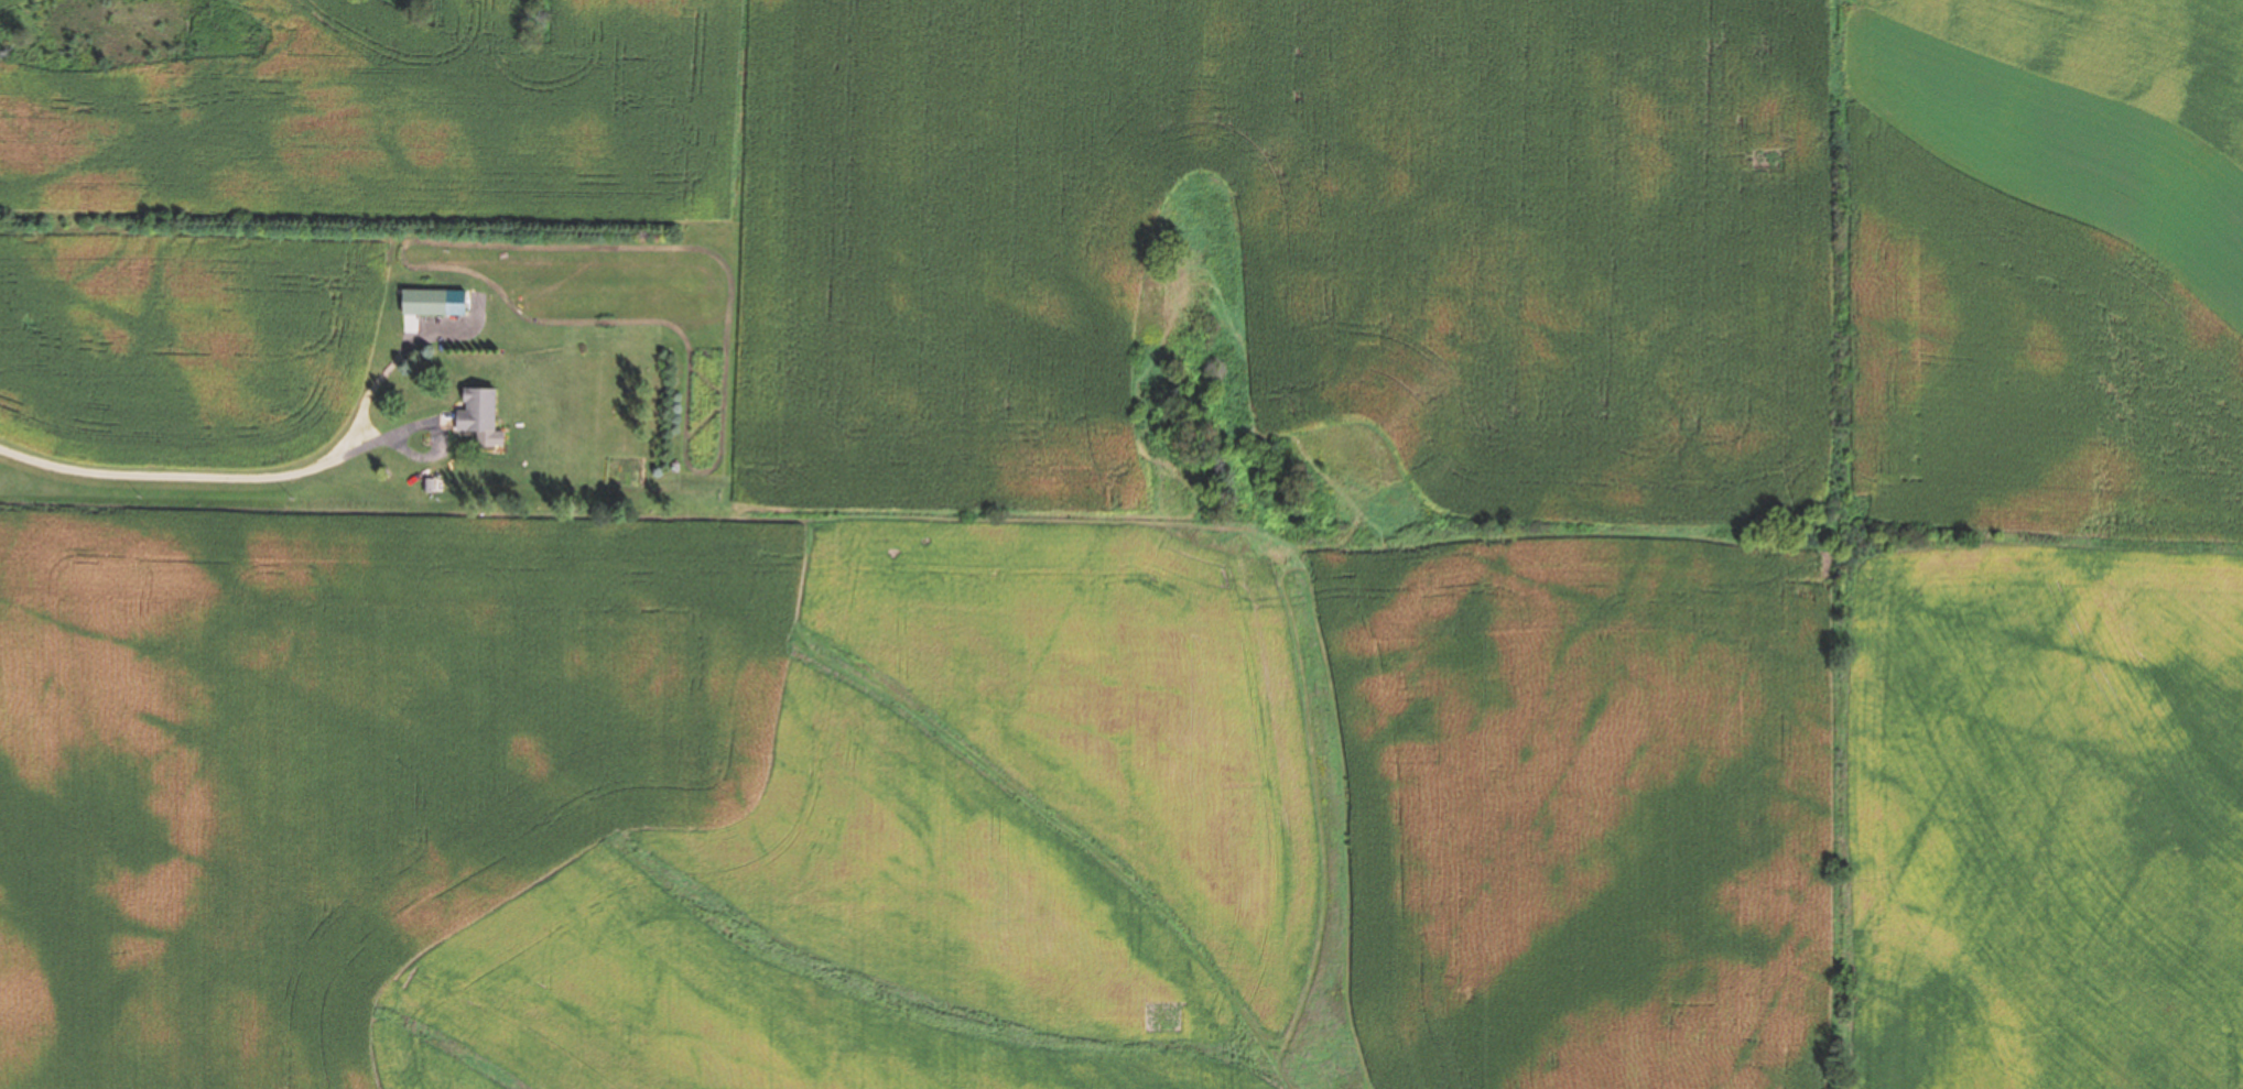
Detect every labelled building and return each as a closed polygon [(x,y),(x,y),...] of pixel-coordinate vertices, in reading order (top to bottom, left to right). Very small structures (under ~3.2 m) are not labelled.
[(404,286),(404,309),(445,309),(445,286),(404,286)] [(456,407),(456,427),(474,427),(473,432),(496,433),(497,388),(463,386),(463,401),(468,401),(467,409),(456,407)]
